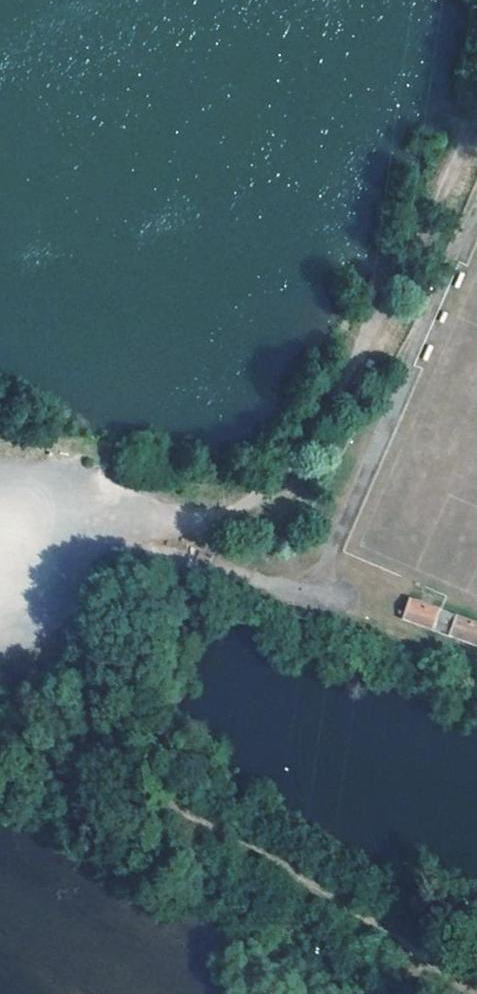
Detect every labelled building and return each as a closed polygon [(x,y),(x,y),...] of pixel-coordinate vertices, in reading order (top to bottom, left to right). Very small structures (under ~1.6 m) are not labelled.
[(409,596),(401,618),(432,629),(440,607),(409,596)] [(453,615),(449,638),(476,643),(476,619),(453,615)]
